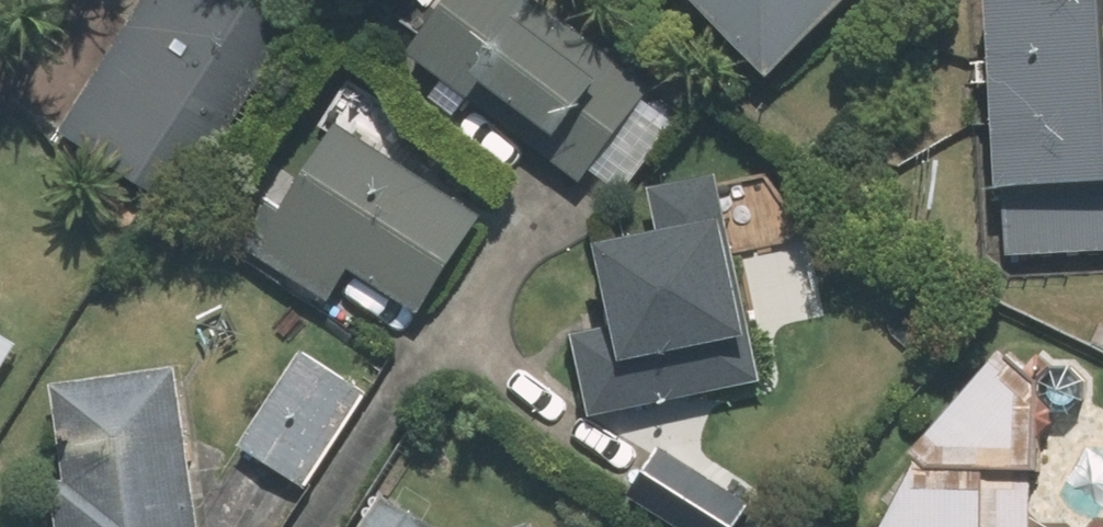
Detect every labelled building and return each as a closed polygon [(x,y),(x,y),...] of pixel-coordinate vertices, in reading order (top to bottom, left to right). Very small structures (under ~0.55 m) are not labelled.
[(255,0),(147,0),(61,131),(180,210),(299,29),(255,0)] [(443,80),(428,100),(457,121),(472,101),(582,180),(592,166),(625,190),(670,127),(637,104),(648,89),(525,0),(445,0),(406,54),(443,80)] [(769,81),(857,0),(695,0),(769,81)] [(999,253),(1102,251),(1102,0),(994,0),(999,253)] [(337,127),(302,183),(286,173),(241,244),(277,267),(332,302),(353,269),(425,314),(485,220),(337,127)] [(617,335),(578,340),(589,416),(754,392),(722,175),(659,184),(667,234),(604,244),(617,335)] [(17,347),(0,336),(0,373),(17,347)] [(369,394),(301,351),(240,449),(308,492),(369,394)] [(1011,358),(912,353),(905,497),(873,495),(872,526),(1102,526),(1102,506),(984,500),(986,473),(1042,475),(1047,382),(1011,358)] [(55,385),(60,438),(74,436),(79,486),(55,488),(59,526),(197,526),(180,371),(55,385)] [(383,496),(363,526),(430,526),(383,496)]
